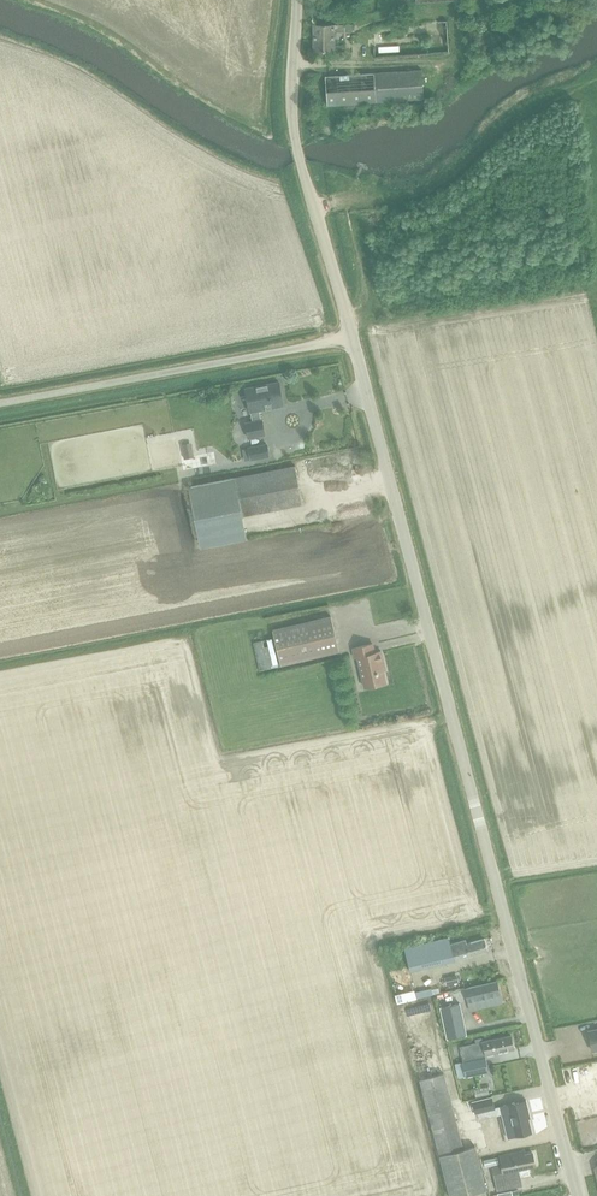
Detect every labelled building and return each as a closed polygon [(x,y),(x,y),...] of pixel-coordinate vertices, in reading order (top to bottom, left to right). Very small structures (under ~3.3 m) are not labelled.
[(352,25),(325,25),(313,25),(313,52),(334,52),(334,32),(352,32),(352,25)] [(436,45),(436,32),(423,31),(423,44),(436,45)] [(327,106),(339,105),(424,99),(422,70),(325,77),(327,106)] [(279,382),(245,389),(250,412),(252,422),(246,423),(249,438),(265,435),(262,420),(261,420),(259,410),(284,406),(279,382)] [(190,442),(182,443),(185,458),(193,456),(190,442)] [(268,455),(266,445),(248,448),(251,459),(268,455)] [(302,504),(295,466),(191,487),(202,546),(246,538),(242,516),(302,504)] [(281,666),(327,655),(339,652),(331,617),(272,631),(281,666)] [(272,639),(253,643),(260,670),(278,666),(272,639)] [(372,644),(361,646),(353,648),(355,658),(358,657),(365,687),(386,683),(381,662),(383,662),(381,651),(374,653),(372,644)] [(449,937),(404,947),(411,972),(473,956),(476,955),(488,951),(484,939),(473,942),(467,944),(467,943),(466,940),(451,945),(449,937)] [(451,976),(445,978),(447,985),(453,984),(451,976)] [(468,1002),(488,997),(500,995),(497,981),(465,989),(468,1002)] [(432,989),(416,993),(417,1000),(434,996),(432,989)] [(395,1012),(416,1007),(413,997),(392,1002),(395,1012)] [(459,1004),(440,1008),(447,1039),(466,1034),(459,1004)] [(412,1018),(421,1060),(440,1056),(431,1014),(412,1018)] [(596,1051),(596,1029),(587,1030),(592,1052),(596,1051)] [(463,1060),(472,1058),(513,1048),(511,1036),(461,1047),(463,1060)] [(486,1058),(461,1062),(455,1064),(458,1078),(464,1077),(464,1078),(489,1073),(486,1058)] [(420,1081),(450,1195),(464,1195),(487,1190),(476,1147),(464,1150),(444,1074),(420,1081)] [(491,1092),(465,1099),(468,1110),(494,1104),(491,1092)] [(525,1095),(499,1101),(507,1134),(533,1127),(529,1111),(525,1095)] [(497,1190),(510,1188),(522,1185),(518,1169),(535,1165),(533,1153),(523,1155),(522,1152),(499,1157),(501,1166),(492,1168),(497,1190)] [(498,1157),(484,1160),(485,1167),(499,1164),(498,1157)]
